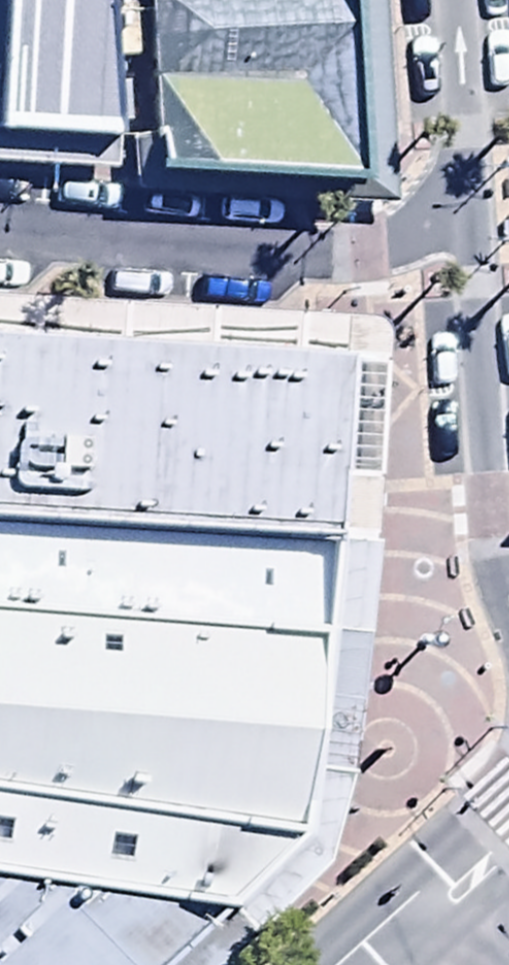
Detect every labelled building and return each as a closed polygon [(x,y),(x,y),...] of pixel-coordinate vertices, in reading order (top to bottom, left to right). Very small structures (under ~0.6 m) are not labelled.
[(147,0),(0,0),(0,170),(153,176),(147,0)] [(153,176),(361,179),(350,0),(147,0),(153,176)] [(368,552),(374,483),(386,339),(0,318),(0,528),(368,552)] [(0,528),(0,875),(270,925),(349,848),(368,552),(0,528)] [(0,875),(0,964),(228,964),(270,925),(0,875)]
